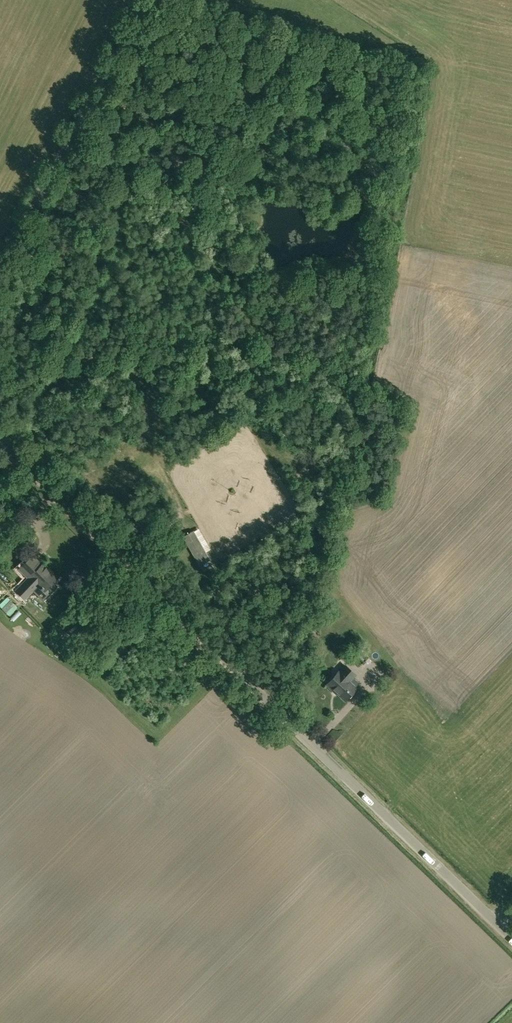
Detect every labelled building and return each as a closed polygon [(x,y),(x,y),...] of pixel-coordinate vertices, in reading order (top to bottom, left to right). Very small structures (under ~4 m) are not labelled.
[(231,136),(232,149),(245,148),(243,135),(231,136)] [(209,559),(193,531),(184,536),(200,564),(209,559)] [(44,591),(58,577),(51,571),(50,572),(43,565),(42,566),(32,556),(21,569),(44,591)] [(355,674),(349,669),(345,665),(326,685),(332,691),(333,690),(345,700),(356,688),(348,680),(355,674)]
